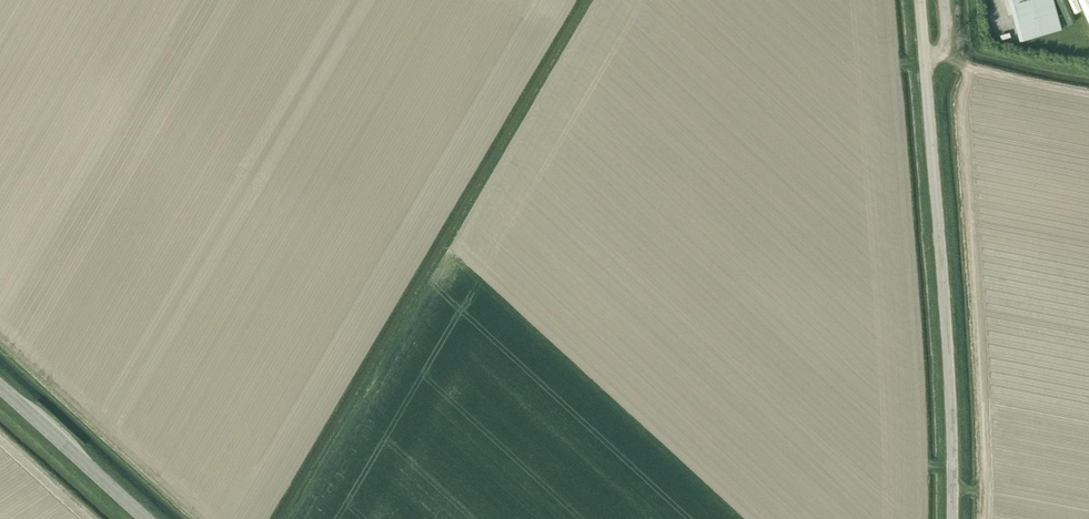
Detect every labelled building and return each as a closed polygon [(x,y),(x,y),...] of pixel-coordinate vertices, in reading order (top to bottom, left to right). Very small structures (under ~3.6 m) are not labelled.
[(1022,40),(1062,29),(1054,0),(1011,0),(1022,40)] [(1088,23),(1088,0),(1079,0),(1088,23)]
